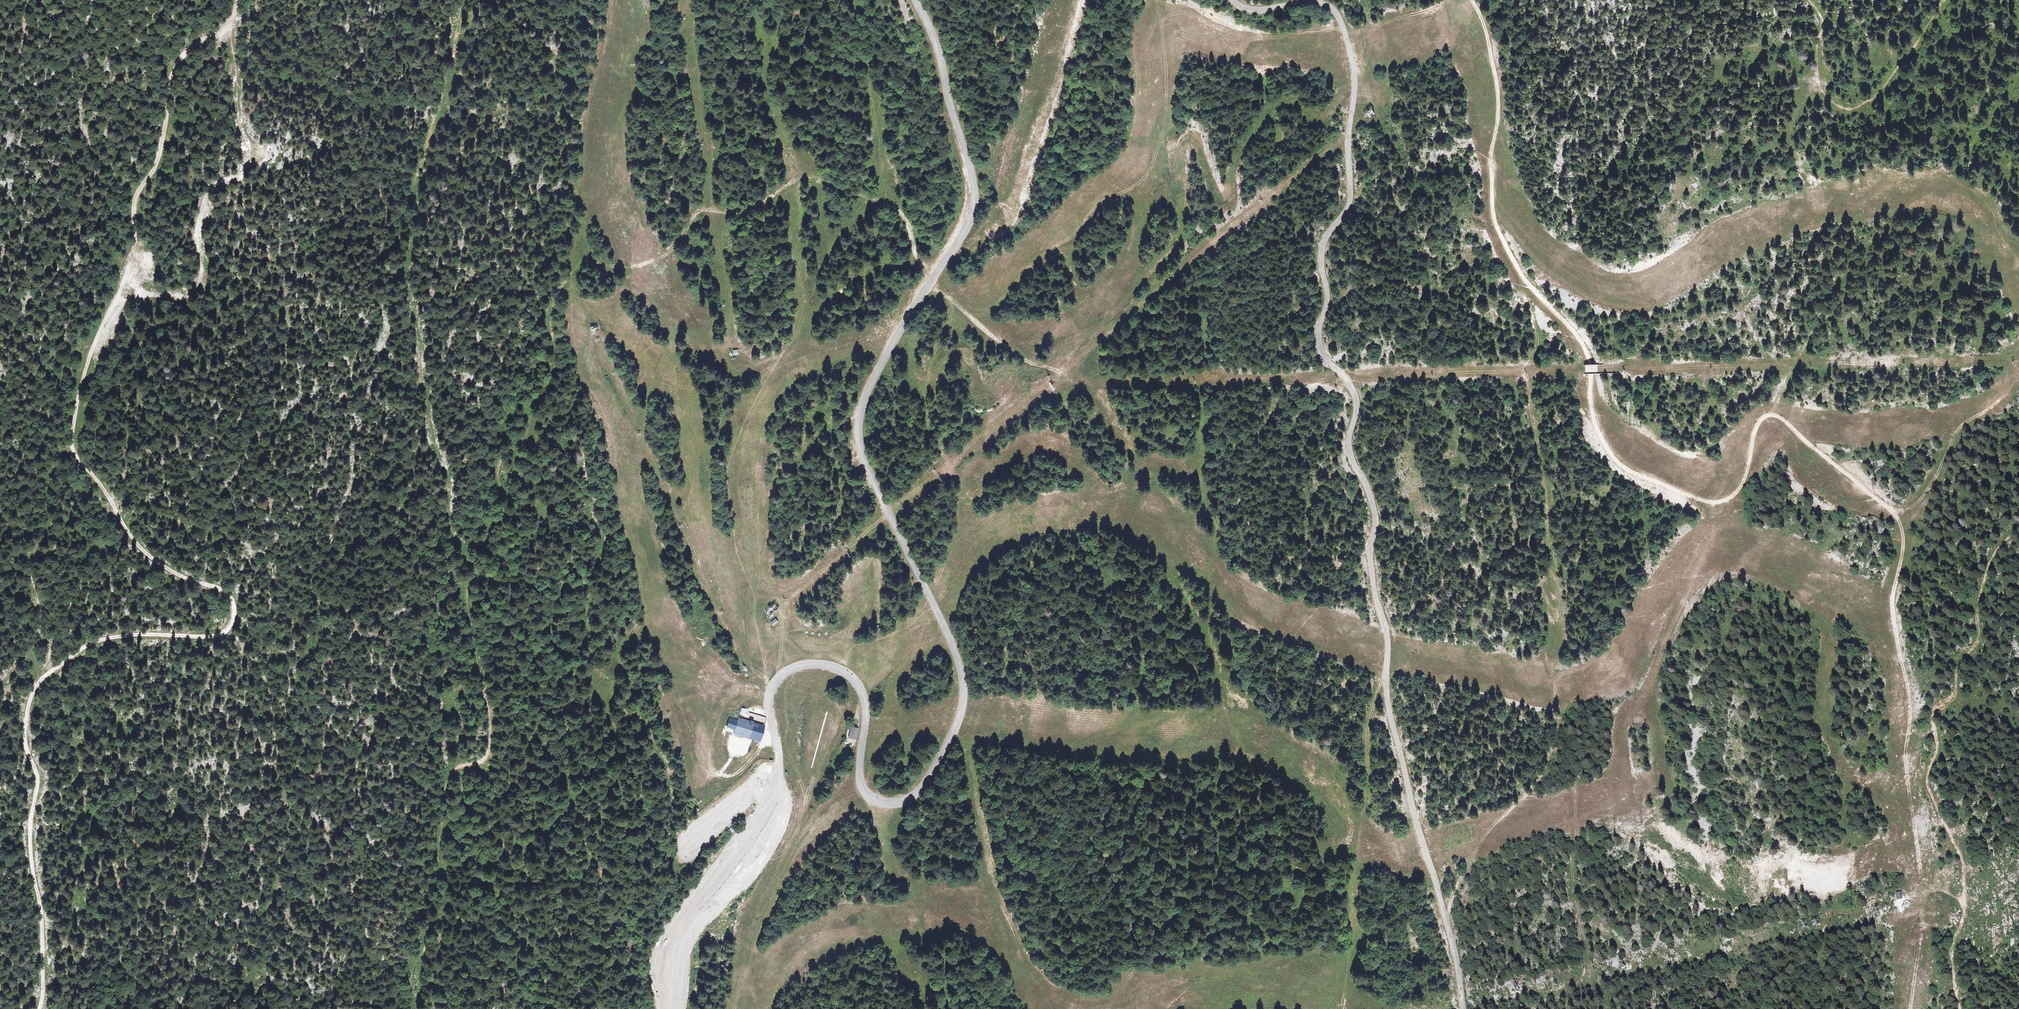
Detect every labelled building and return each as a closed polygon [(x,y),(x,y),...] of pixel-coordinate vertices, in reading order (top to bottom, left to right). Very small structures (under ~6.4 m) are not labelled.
[(767,616),(769,619),(773,617),(772,613),(777,611),(775,605),(766,608),(769,615),(767,616)] [(736,729),(734,734),(760,741),(765,726),(763,725),(765,719),(747,714),(748,709),(743,708),(740,715),(743,716),(742,719),(739,718),(738,721),(729,718),(727,727),(736,729)] [(852,728),(850,737),(856,739),(858,729),(852,728)] [(729,816),(723,823),(728,827),(734,820),(729,816)]
